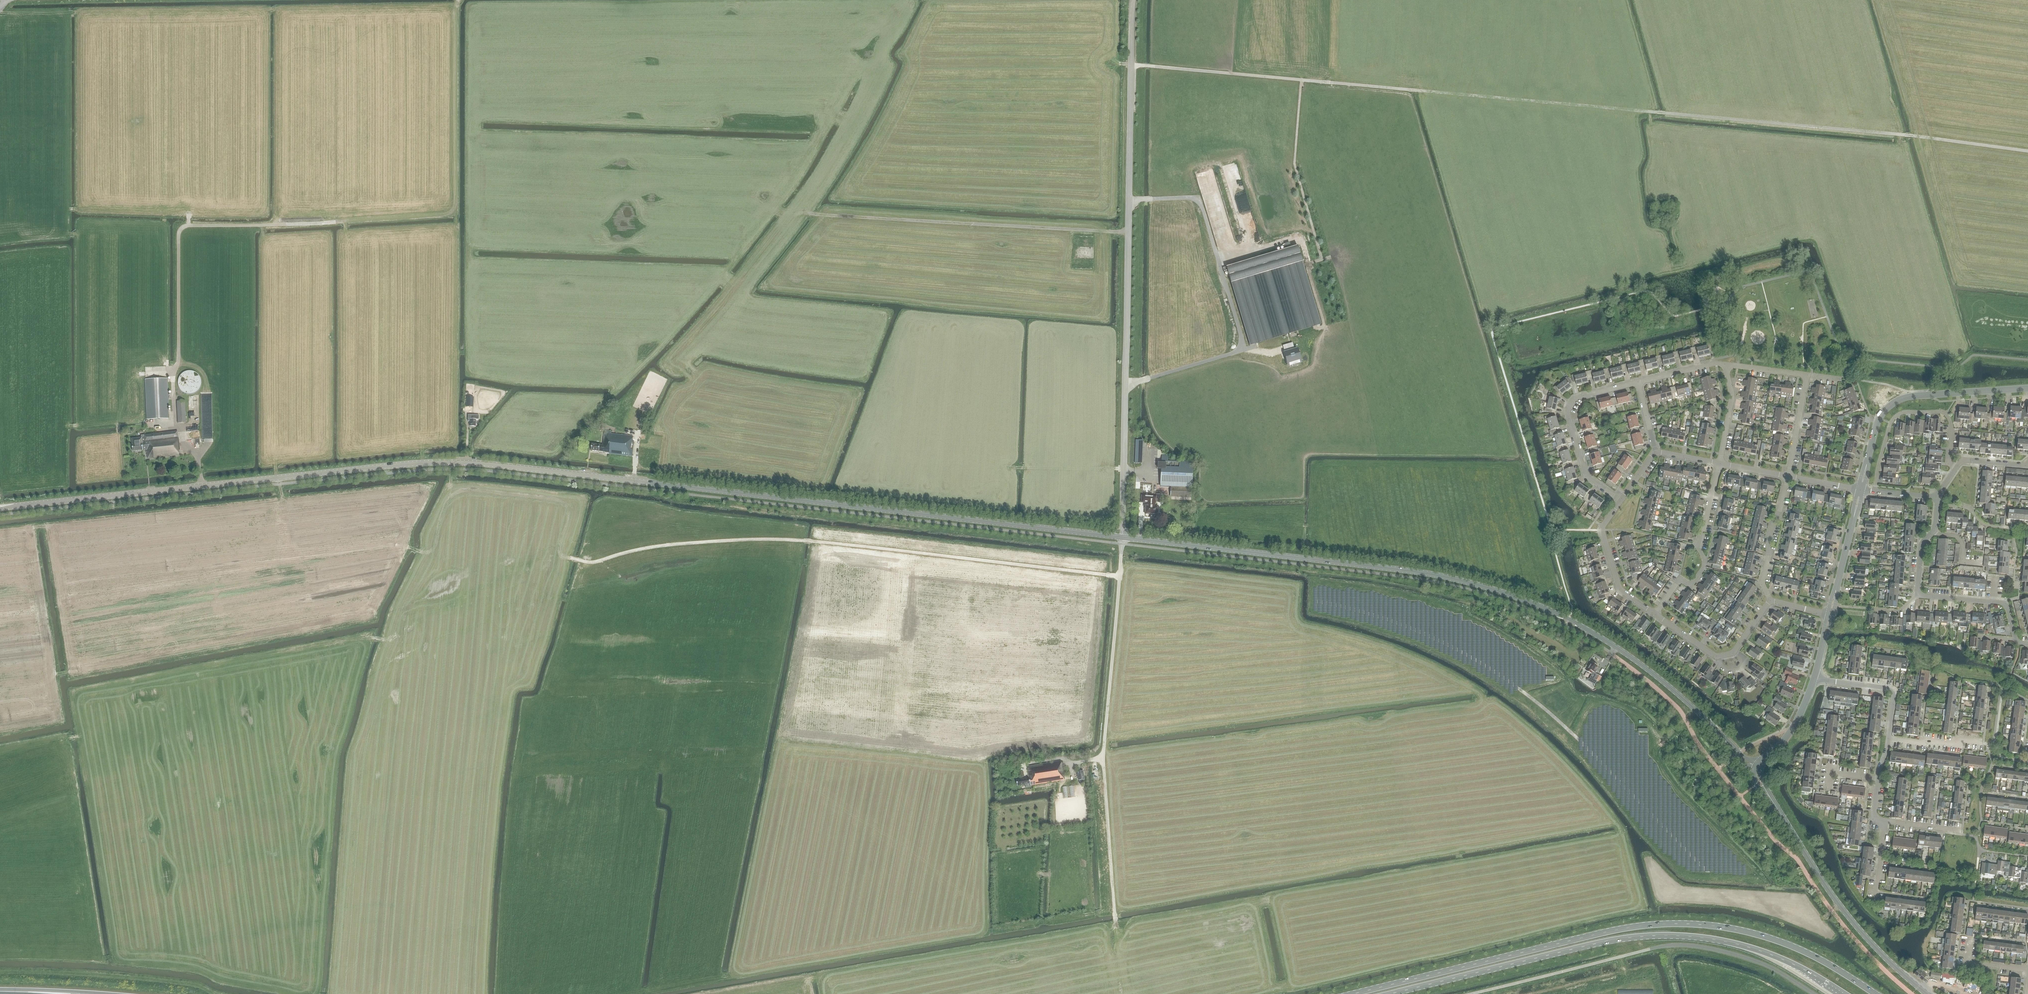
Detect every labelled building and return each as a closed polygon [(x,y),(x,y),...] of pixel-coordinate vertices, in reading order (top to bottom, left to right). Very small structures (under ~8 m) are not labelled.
[(1228,271),(1250,345),(1256,343),(1316,325),(1321,324),(1297,246),(1223,268),(1224,272),(1228,271)] [(1207,290),(1195,293),(1197,298),(1208,296),(1207,290)] [(1284,358),(1286,363),(1300,360),(1297,349),(1294,350),(1292,343),(1283,345),(1285,352),(1284,352),(1285,358),(1284,358)] [(1712,349),(1711,343),(1707,344),(1708,346),(1702,347),(1704,356),(1710,354),(1709,350),(1712,349)] [(1696,346),(1693,347),(1695,353),(1698,353),(1699,357),(1704,356),(1702,347),(1697,348),(1696,346)] [(1690,350),(1685,351),(1687,360),(1693,359),(1692,354),(1695,353),(1693,347),(1690,348),(1690,350)] [(1673,354),(1668,355),(1670,364),(1675,363),(1674,358),(1677,358),(1676,351),(1673,352),(1673,354)] [(1676,351),(1677,358),(1680,357),(1681,362),(1687,360),(1685,351),(1679,353),(1679,351),(1676,351)] [(1662,355),(1658,356),(1660,362),(1663,361),(1664,366),(1670,364),(1668,355),(1662,357),(1662,355)] [(1656,358),(1650,360),(1652,369),(1658,367),(1657,363),(1660,362),(1658,356),(1655,356),(1656,358)] [(1641,360),(1643,366),(1645,365),(1647,370),(1652,369),(1650,360),(1645,361),(1644,359),(1641,360)] [(1638,363),(1633,364),(1635,373),(1641,372),(1640,367),(1643,366),(1641,360),(1638,361),(1638,363)] [(1627,363),(1624,364),(1625,370),(1628,370),(1629,374),(1635,373),(1633,364),(1627,365),(1627,363)] [(1625,370),(1624,364),(1620,365),(1621,367),(1615,368),(1618,377),(1623,376),(1622,371),(1625,370)] [(1610,368),(1606,369),(1608,375),(1611,374),(1612,379),(1618,377),(1615,368),(1610,370),(1610,368)] [(1604,371),(1598,373),(1600,382),(1606,380),(1605,375),(1608,375),(1606,369),(1603,369),(1604,371)] [(1588,371),(1590,377),(1593,376),(1595,383),(1600,382),(1598,373),(1593,374),(1592,370),(1588,371)] [(182,391),(184,393),(186,394),(188,394),(191,394),(193,394),(195,393),(197,391),(199,390),(200,388),(201,385),(202,383),(201,381),(201,378),(200,376),(198,374),(196,373),(194,371),(192,371),(190,371),(187,371),(185,372),(183,373),(181,374),(179,376),(178,378),(178,381),(178,383),(178,385),(179,388),(180,390),(182,391)] [(1586,374),(1580,375),(1582,384),(1588,382),(1587,378),(1590,377),(1588,371),(1585,372),(1586,374)] [(1574,374),(1571,375),(1573,381),(1576,381),(1577,385),(1582,384),(1580,375),(1575,376),(1574,374)] [(1566,380),(1561,384),(1567,391),(1571,387),(1568,384),(1571,382),(1567,377),(1564,379),(1566,380)] [(1702,385),(1716,381),(1715,379),(1711,380),(1710,377),(1701,379),(1702,385)] [(147,419),(169,418),(167,378),(146,379),(147,419)] [(1716,381),(1702,385),(1703,390),(1713,388),(1712,385),(1716,384),(1716,381)] [(1685,385),(1682,386),(1685,396),(1690,394),(1689,389),(1692,389),(1690,383),(1687,383),(1687,384),(1685,384),(1685,385)] [(1757,386),(1743,383),(1743,386),(1747,387),(1746,389),(1756,391),(1757,386)] [(1567,391),(1561,384),(1557,387),(1555,386),(1553,388),(1557,393),(1559,391),(1562,395),(1567,391)] [(1667,386),(1664,387),(1667,400),(1673,399),(1672,394),(1675,393),(1673,387),(1670,388),(1670,389),(1668,390),(1667,386)] [(1676,386),(1673,387),(1675,393),(1678,392),(1679,397),(1685,396),(1682,386),(1679,387),(1679,386),(1676,386)] [(1844,393),(1846,397),(1855,393),(1853,388),(1844,391),(1843,390),(1839,392),(1840,394),(1844,393)] [(1650,404),(1656,403),(1653,389),(1650,390),(1651,394),(1648,395),(1650,404)] [(1656,389),(1653,389),(1656,403),(1662,401),(1659,392),(1657,393),(1656,389)] [(1825,393),(1811,390),(1811,393),(1815,394),(1814,397),(1824,398),(1825,393)] [(1718,392),(1705,396),(1706,401),(1710,401),(1710,404),(1717,403),(1715,396),(1719,395),(1718,392)] [(1843,401),(1844,403),(1857,398),(1856,395),(1858,394),(1857,392),(1855,393),(1846,397),(1847,400),(1843,401)] [(1628,394),(1628,393),(1622,394),(1624,403),(1630,402),(1630,405),(1633,404),(1632,401),(1633,401),(1631,394),(1628,394)] [(1555,395),(1549,394),(1548,397),(1550,397),(1548,403),(1557,405),(1559,399),(1554,398),(1555,395)] [(1624,403),(1622,394),(1616,395),(1616,397),(1613,398),(1615,405),(1624,403)] [(1755,397),(1741,394),(1741,397),(1745,398),(1744,401),(1746,401),(1754,402),(1755,397)] [(1610,397),(1604,398),(1607,407),(1615,405),(1613,398),(1610,399),(1610,397)] [(1607,407),(1604,398),(1598,400),(1599,401),(1596,402),(1598,410),(1607,407)] [(1849,404),(1850,407),(1859,404),(1861,403),(1860,401),(1858,402),(1857,398),(1844,403),(1845,406),(1849,404)] [(178,423),(186,423),(185,401),(177,401),(178,423)] [(1823,404),(1809,401),(1809,404),(1813,405),(1812,408),(1822,410),(1823,404)] [(1557,405),(1548,403),(1547,408),(1545,408),(1544,411),(1550,412),(1551,410),(1556,411),(1557,405)] [(1717,403),(1710,404),(1710,406),(1705,406),(1704,411),(1713,413),(1714,410),(1715,410),(1716,408),(1716,405),(1717,403)] [(1861,409),(1859,404),(1850,407),(1851,411),(1847,413),(1848,415),(1852,414),(1852,413),(1861,409)] [(1755,408),(1741,406),(1741,409),(1745,409),(1744,412),(1754,414),(1755,408)] [(2012,418),(2015,418),(2016,407),(2010,406),(2010,413),(2007,413),(2007,415),(2006,421),(2011,421),(2012,418)] [(1981,419),(1982,408),(1976,407),(1976,414),(1973,414),(1972,416),(1972,422),(1977,422),(1977,419),(1981,419)] [(1989,421),(1994,422),(1995,418),(1998,419),(1999,407),(1993,407),(1993,413),(1990,413),(1990,415),(1989,421)] [(1999,407),(1998,419),(2001,419),(2001,422),(2004,423),(2006,423),(2006,421),(2007,415),(2004,414),(2004,408),(1999,407)] [(2024,414),(2021,414),(2022,407),(2016,407),(2015,418),(2018,419),(2018,422),(2020,422),(2023,422),(2024,417),(2024,414)] [(1775,414),(1789,416),(1789,413),(1785,413),(1786,410),(1781,409),(1776,408),(1775,414)] [(1822,410),(1812,408),(1812,410),(1810,410),(1810,413),(1815,414),(1814,417),(1820,418),(1821,415),(1822,410)] [(1964,420),(1965,408),(1959,408),(1958,414),(1955,414),(1955,422),(1960,423),(1960,419),(1964,420)] [(1972,424),(1972,422),(1972,416),(1970,415),(1970,409),(1965,408),(1964,420),(1967,420),(1967,423),(1972,424)] [(1987,408),(1982,408),(1981,419),(1984,419),(1984,423),(1989,423),(1989,421),(1990,415),(1987,415),(1987,408)] [(1713,413),(1704,411),(1703,417),(1705,418),(1704,421),(1707,421),(1713,422),(1714,419),(1714,417),(1713,416),(1713,413)] [(1627,414),(1629,423),(1638,421),(1636,415),(1635,416),(1634,413),(1627,414)] [(1579,420),(1581,426),(1590,423),(1587,414),(1580,417),(1581,420),(1579,420)] [(479,419),(479,415),(468,415),(468,421),(470,421),(470,426),(475,426),(476,419),(479,419)] [(1547,419),(1549,425),(1558,422),(1556,416),(1551,418),(1551,415),(1545,417),(1545,420),(1547,419)] [(1854,418),(1852,424),(1862,426),(1863,423),(1864,423),(1864,421),(1865,421),(1865,418),(1859,416),(1859,419),(1854,418)] [(1753,420),(1739,417),(1739,420),(1743,421),(1742,424),(1752,425),(1753,420)] [(1784,421),(1774,419),(1773,425),(1787,427),(1787,425),(1783,424),(1784,421)] [(1924,423),(1923,433),(1928,434),(1929,431),(1933,432),(1934,419),(1927,419),(1927,423),(1924,423)] [(1943,425),(1942,425),(1940,424),(1940,420),(1934,419),(1933,432),(1936,432),(1936,434),(1942,435),(1943,425)] [(1707,421),(1704,421),(1702,420),(1702,423),(1701,423),(1700,429),(1714,431),(1715,429),(1711,428),(1711,425),(1713,425),(1713,422),(1707,421)] [(1919,433),(1923,433),(1924,423),(1924,421),(1918,420),(1917,425),(1915,424),(1914,424),(1914,435),(1919,435),(1919,433)] [(1638,421),(1629,423),(1631,432),(1638,430),(1638,427),(1639,427),(1638,421)] [(1549,431),(1550,434),(1556,432),(1555,429),(1560,428),(1558,422),(1549,425),(1551,430),(1549,431)] [(1823,425),(1809,422),(1809,425),(1812,426),(1812,429),(1822,430),(1823,425)] [(1905,426),(1904,436),(1909,437),(1910,434),(1914,435),(1914,424),(1915,424),(1915,422),(1908,422),(1908,426),(1905,426)] [(1590,423),(1581,426),(1583,432),(1585,431),(1586,434),(1593,432),(1590,423)] [(1905,424),(1899,423),(1898,428),(1895,428),(1894,438),(1900,438),(1900,436),(1904,436),(1905,426),(1905,424)] [(1862,426),(1852,424),(1851,429),(1864,433),(1865,430),(1861,429),(1862,426)] [(1661,437),(1667,438),(1669,428),(1663,427),(1662,425),(1656,426),(1658,432),(1662,432),(1661,437)] [(1667,438),(1666,440),(1669,440),(1669,438),(1673,439),(1675,425),(1673,425),(1672,429),(1669,428),(1667,438)] [(1787,427),(1773,425),(1772,431),(1773,431),(1773,434),(1775,434),(1776,434),(1782,436),(1782,432),(1782,429),(1786,430),(1787,427)] [(1678,440),(1684,441),(1685,433),(1688,433),(1690,427),(1686,427),(1685,431),(1680,430),(1678,440)] [(1864,433),(1851,429),(1849,435),(1854,436),(1854,439),(1860,441),(1861,438),(1861,437),(1859,437),(1860,434),(1864,435),(1864,433)] [(592,444),(591,450),(605,452),(609,453),(609,454),(632,456),(634,442),(633,442),(633,436),(611,434),(611,431),(604,430),(603,445),(592,444)] [(1638,430),(1631,432),(1633,441),(1642,439),(1641,433),(1639,433),(1638,430)] [(148,459),(179,455),(179,450),(180,450),(178,437),(177,431),(144,435),(141,435),(141,438),(132,439),(132,445),(132,451),(147,449),(148,459)] [(1554,436),(1556,441),(1565,439),(1563,433),(1557,435),(1556,432),(1550,434),(1551,437),(1554,436)] [(1593,432),(1586,434),(1586,437),(1585,437),(1586,443),(1595,440),(1593,432)] [(1821,436),(1807,433),(1806,436),(1810,437),(1810,440),(1820,442),(1821,436)] [(1709,436),(1699,434),(1698,440),(1712,443),(1712,440),(1708,439),(1709,436)] [(1776,434),(1775,434),(1774,440),(1787,443),(1788,440),(1784,439),(1784,436),(1782,436),(1776,434)] [(1739,451),(1738,453),(1740,454),(1741,452),(1744,452),(1747,439),(1744,438),(1744,442),(1741,441),(1739,451)] [(1565,439),(1556,441),(1558,447),(1556,447),(1557,450),(1563,449),(1562,446),(1567,444),(1565,439)] [(1642,439),(1633,441),(1635,450),(1643,448),(1642,445),(1644,444),(1642,439)] [(1860,441),(1854,439),(1853,442),(1848,441),(1847,447),(1856,449),(1857,446),(1858,446),(1859,444),(1860,441)] [(1595,440),(1586,443),(1588,449),(1590,448),(1591,451),(1598,449),(1595,440)] [(1750,453),(1756,454),(1757,446),(1760,447),(1761,441),(1758,440),(1757,445),(1752,443),(1750,453)] [(1782,447),(1773,446),(1771,451),(1785,454),(1786,451),(1782,450),(1782,447)] [(1905,452),(1905,447),(1895,446),(1895,449),(1890,449),(1890,455),(1892,455),(1902,456),(1902,452),(1905,452)] [(1942,450),(1937,450),(1938,446),(1927,446),(1927,451),(1929,451),(1929,455),(1941,456),(1942,450)] [(2012,456),(2012,452),(2012,451),(2014,451),(2014,449),(2012,449),(2013,446),(2007,446),(2006,456),(2012,456)] [(1847,453),(1846,456),(1856,458),(1856,455),(1857,452),(1855,452),(1856,449),(1847,447),(1845,452),(1847,453)] [(1560,453),(1561,458),(1570,456),(1568,450),(1564,451),(1563,449),(1557,450),(1558,454),(1560,453)] [(1598,449),(1591,451),(1592,454),(1590,455),(1592,460),(1601,458),(1598,449)] [(1809,464),(1811,455),(1805,454),(1806,449),(1803,449),(1802,455),(1805,455),(1803,463),(1809,464)] [(1809,464),(1809,467),(1811,467),(1811,465),(1815,465),(1817,452),(1815,451),(1814,455),(1811,455),(1809,464)] [(1627,452),(1621,460),(1629,465),(1632,460),(1631,459),(1633,457),(1627,452)] [(1828,458),(1822,457),(1820,466),(1821,467),(1826,468),(1828,460),(1831,460),(1832,454),(1829,453),(1828,458)] [(1158,462),(1158,468),(1161,468),(1160,485),(1165,485),(1164,496),(1191,497),(1193,462),(1168,461),(1168,456),(1162,455),(1161,463),(1158,462)] [(1887,458),(1886,464),(1888,464),(1899,465),(1899,461),(1902,461),(1902,456),(1892,455),(1891,458),(1887,458)] [(1926,459),(1926,464),(1936,465),(1936,462),(1941,463),(1941,456),(1929,455),(1929,459),(1926,459)] [(1570,456),(1561,458),(1563,464),(1561,464),(1562,468),(1568,466),(1567,463),(1572,461),(1570,456)] [(1842,464),(1852,466),(1853,463),(1854,463),(1855,461),(1856,458),(1846,456),(1846,459),(1844,458),(1842,464)] [(1601,458),(1592,460),(1593,466),(1595,466),(1596,469),(1603,466),(1601,458)] [(1621,460),(1616,467),(1622,471),(1624,469),(1626,470),(1629,465),(1621,460)] [(1665,478),(1667,465),(1665,464),(1664,468),(1661,467),(1659,477),(1665,478)] [(1844,470),(1843,473),(1851,475),(1852,475),(1852,472),(1852,470),(1851,469),(1852,466),(1842,464),(1841,470),(1844,470)] [(1898,470),(1899,465),(1888,464),(1888,467),(1884,467),(1883,473),(1896,474),(1896,470),(1898,470)] [(1938,472),(1938,465),(1936,465),(1926,464),(1925,468),(1923,468),(1922,473),(1933,474),(1933,471),(1938,472)] [(1682,478),(1683,478),(1688,479),(1690,465),(1688,465),(1687,469),(1684,468),(1683,472),(1682,478)] [(1568,466),(1562,468),(1563,471),(1565,470),(1567,475),(1575,473),(1574,467),(1569,469),(1568,466)] [(1672,470),(1670,479),(1676,480),(1679,467),(1676,466),(1675,470),(1672,470)] [(1616,467),(1611,474),(1619,480),(1622,475),(1621,474),(1622,471),(1616,467)] [(1695,470),(1693,480),(1699,481),(1702,467),(1699,467),(1698,471),(1695,470)] [(1575,473),(1567,475),(1568,481),(1566,481),(1567,485),(1573,483),(1573,480),(1577,478),(1575,473)] [(1898,478),(1895,477),(1896,474),(1883,473),(1883,479),(1887,480),(1887,483),(1888,483),(1888,485),(1892,485),(1892,484),(1897,484),(1898,478)] [(1930,483),(1930,480),(1934,481),(1935,474),(1933,474),(1922,473),(1922,477),(1920,477),(1919,482),(1930,483)] [(1606,482),(1612,486),(1614,484),(1615,485),(1619,480),(1611,474),(1606,482)] [(1727,484),(1733,485),(1735,476),(1729,475),(1728,478),(1725,477),(1724,483),(1727,484)] [(1735,476),(1733,485),(1739,486),(1742,486),(1743,481),(1740,480),(1740,477),(1735,476)] [(1745,487),(1750,488),(1752,479),(1746,478),(1746,481),(1743,481),(1742,486),(1745,487)] [(1756,490),(1756,489),(1759,490),(1760,484),(1757,483),(1758,481),(1752,479),(1750,488),(1756,490)] [(1760,484),(1759,490),(1762,490),(1762,491),(1768,492),(1769,483),(1764,482),(1763,484),(1760,484)] [(1575,491),(1579,494),(1585,487),(1580,483),(1577,487),(1575,486),(1571,491),(1574,493),(1575,491)] [(1585,487),(1579,494),(1584,498),(1583,499),(1586,501),(1589,496),(1587,494),(1590,490),(1585,487)] [(1650,496),(1659,499),(1661,493),(1656,492),(1656,489),(1650,487),(1650,488),(1650,491),(1649,493),(1651,493),(1650,496)] [(1806,498),(1809,499),(1810,493),(1807,493),(1807,490),(1802,489),(1800,498),(1806,499),(1806,498)] [(1810,493),(1809,499),(1811,500),(1817,501),(1819,492),(1813,491),(1813,494),(1810,493)] [(1691,494),(1690,500),(1703,503),(1704,501),(1700,500),(1700,497),(1701,494),(1695,492),(1694,495),(1691,494)] [(1823,502),(1826,502),(1827,496),(1824,496),(1825,493),(1819,492),(1817,501),(1823,502)] [(1592,498),(1589,496),(1586,501),(1588,503),(1589,501),(1594,505),(1599,497),(1594,494),(1592,498)] [(1827,496),(1826,502),(1829,503),(1835,504),(1836,495),(1831,494),(1830,497),(1827,496)] [(1842,496),(1836,495),(1835,504),(1841,505),(1844,506),(1845,500),(1842,499),(1842,496)] [(1725,499),(1724,504),(1733,506),(1734,501),(1734,498),(1728,496),(1728,499),(1725,499)] [(1604,501),(1599,497),(1594,505),(1599,508),(1604,501)] [(1156,499),(1148,498),(1148,505),(1146,505),(1145,514),(1151,514),(1152,514),(1153,514),(1153,515),(1157,515),(1158,515),(1158,502),(1156,502),(1156,499)] [(1876,500),(1870,499),(1870,504),(1868,504),(1868,506),(1870,507),(1869,509),(1875,509),(1876,500)] [(1658,504),(1645,501),(1644,504),(1648,505),(1647,508),(1657,510),(1657,508),(1658,504)] [(1769,512),(1766,511),(1767,505),(1765,504),(1756,502),(1754,501),(1753,506),(1757,507),(1756,511),(1769,515),(1769,512)] [(1725,511),(1724,514),(1730,515),(1731,512),(1734,513),(1735,507),(1733,507),(1733,506),(1724,504),(1722,510),(1725,511)] [(1698,508),(1688,506),(1687,511),(1700,515),(1701,512),(1697,511),(1698,508)] [(1985,509),(1985,515),(1989,515),(1989,517),(1992,517),(1992,515),(1994,515),(1995,510),(1985,509)] [(1700,515),(1687,511),(1686,517),(1685,517),(1693,519),(1695,519),(1696,516),(1700,517),(1700,515)] [(1655,515),(1642,512),(1641,515),(1645,516),(1644,519),(1654,521),(1655,515)] [(1791,514),(1789,520),(1801,522),(1798,521),(1800,516),(1799,516),(1800,513),(1794,512),(1793,514),(1791,514)] [(1721,516),(1719,522),(1729,524),(1731,524),(1732,519),(1733,519),(1734,516),(1730,515),(1724,514),(1724,516),(1721,516)] [(1685,517),(1686,517),(1684,516),(1682,522),(1696,525),(1696,522),(1692,521),(1693,519),(1685,517)] [(1755,517),(1753,523),(1766,526),(1767,523),(1763,523),(1764,519),(1755,517)] [(1789,520),(1791,520),(1791,523),(1787,523),(1786,525),(1799,528),(1801,522),(1789,520)] [(1730,530),(1731,524),(1729,524),(1719,522),(1718,527),(1721,528),(1720,531),(1729,533),(1730,530)] [(1866,531),(1875,532),(1875,529),(1876,522),(1866,522),(1865,528),(1867,528),(1866,531)] [(1653,526),(1639,523),(1639,526),(1642,527),(1642,530),(1651,532),(1653,526)] [(1799,528),(1786,525),(1786,527),(1790,528),(1789,531),(1798,533),(1799,528)] [(1827,534),(1836,536),(1838,530),(1835,530),(1836,527),(1830,525),(1829,528),(1827,534)] [(1690,530),(1681,527),(1679,533),(1693,536),(1694,533),(1690,532),(1690,530)] [(1752,528),(1751,534),(1764,537),(1764,535),(1760,534),(1761,530),(1752,528)] [(1874,535),(1875,532),(1866,531),(1866,534),(1864,534),(1864,541),(1874,541),(1874,535)] [(1619,542),(1620,545),(1633,541),(1631,535),(1628,536),(1627,533),(1621,535),(1622,538),(1623,541),(1619,542)] [(1693,536),(1679,533),(1678,539),(1688,541),(1688,538),(1692,539),(1693,536)] [(1836,536),(1827,534),(1826,540),(1825,543),(1831,544),(1832,541),(1835,542),(1836,536)] [(1796,539),(1784,536),(1783,538),(1787,539),(1786,542),(1795,544),(1796,539)] [(1749,539),(1748,545),(1761,548),(1761,546),(1757,545),(1758,541),(1749,539)] [(1624,546),(1625,549),(1635,546),(1633,541),(1620,545),(1620,547),(1624,546)] [(1669,543),(1668,548),(1670,548),(1670,549),(1679,551),(1680,548),(1681,548),(1682,546),(1683,543),(1673,541),(1672,543),(1671,543),(1669,543)] [(1727,544),(1714,541),(1714,543),(1718,544),(1717,547),(1726,549),(1727,544)] [(1831,544),(1825,543),(1825,546),(1824,545),(1823,551),(1832,553),(1833,548),(1831,547),(1831,544)] [(1585,550),(1587,556),(1597,553),(1596,550),(1597,550),(1596,547),(1596,545),(1596,544),(1590,546),(1590,549),(1585,550)] [(1870,555),(1870,552),(1871,545),(1861,544),(1860,551),(1862,551),(1862,554),(1870,555)] [(1622,553),(1623,556),(1636,552),(1635,546),(1625,549),(1626,552),(1622,553)] [(1794,550),(1781,547),(1780,549),(1784,550),(1784,553),(1781,552),(1781,553),(1792,555),(1794,550)] [(1670,549),(1669,555),(1682,558),(1683,555),(1679,554),(1679,551),(1670,549)] [(1832,553),(1823,551),(1822,557),(1821,560),(1827,561),(1828,559),(1831,559),(1832,553)] [(1628,557),(1628,560),(1634,558),(1638,557),(1636,552),(1623,556),(1624,558),(1628,557)] [(1723,561),(1725,555),(1712,552),(1711,554),(1715,555),(1714,558),(1723,561)] [(1749,552),(1747,558),(1760,561),(1761,559),(1757,558),(1758,554),(1749,552)] [(1594,560),(1595,563),(1601,561),(1600,558),(1599,558),(1599,556),(1598,556),(1597,553),(1587,556),(1589,562),(1594,560)] [(1790,555),(1792,556),(1792,555),(1781,553),(1780,559),(1782,559),(1782,562),(1788,564),(1788,561),(1789,561),(1790,555)] [(1870,555),(1862,554),(1862,557),(1860,557),(1859,563),(1869,564),(1870,558),(1870,555)] [(1630,566),(1631,569),(1640,566),(1639,560),(1635,561),(1634,558),(1628,560),(1627,560),(1627,561),(1628,564),(1629,563),(1630,566)] [(1721,566),(1722,566),(1723,561),(1714,558),(1713,562),(1710,561),(1709,563),(1713,564),(1712,568),(1721,570),(1721,566)] [(1667,560),(1666,566),(1679,569),(1680,566),(1676,565),(1677,562),(1667,560)] [(1816,568),(1819,569),(1828,571),(1829,565),(1826,564),(1827,561),(1821,560),(1821,563),(1818,562),(1816,568)] [(1591,567),(1592,573),(1602,570),(1601,567),(1602,567),(1601,565),(1602,564),(1601,561),(1595,563),(1596,566),(1591,567)] [(1755,566),(1746,563),(1745,569),(1758,572),(1758,570),(1754,569),(1755,566)] [(1632,577),(1633,580),(1638,576),(1637,573),(1642,571),(1640,566),(1631,569),(1632,572),(1632,574),(1631,574),(1632,577)] [(1666,574),(1671,578),(1674,574),(1675,571),(1679,572),(1679,569),(1666,566),(1664,571),(1667,572),(1666,574)] [(1856,577),(1865,577),(1865,575),(1866,568),(1856,567),(1855,574),(1857,574),(1856,577)] [(1742,568),(1740,574),(1743,575),(1752,577),(1753,573),(1757,574),(1758,572),(1745,569),(1742,568)] [(1828,571),(1819,569),(1817,574),(1818,574),(1817,577),(1823,579),(1824,576),(1826,576),(1828,571)] [(1600,580),(1606,578),(1605,575),(1604,573),(1603,573),(1602,570),(1592,573),(1594,579),(1597,578),(1599,577),(1600,580)] [(1638,586),(1640,588),(1648,577),(1644,573),(1641,577),(1638,576),(1633,580),(1637,583),(1638,582),(1640,583),(1638,586)] [(1706,574),(1705,576),(1716,583),(1719,578),(1711,573),(1709,576),(1706,574)] [(1716,583),(1705,576),(1704,578),(1707,580),(1705,583),(1712,588),(1716,583)] [(1780,586),(1782,578),(1776,576),(1776,577),(1773,576),(1772,582),(1775,582),(1774,585),(1780,586)] [(1645,586),(1647,588),(1653,580),(1648,577),(1640,588),(1643,590),(1645,586)] [(1816,580),(1815,586),(1824,588),(1825,582),(1822,582),(1823,579),(1817,577),(1816,580)] [(1864,580),(1865,577),(1856,577),(1856,580),(1854,579),(1854,586),(1864,587),(1864,580)] [(1596,584),(1598,590),(1607,587),(1606,584),(1607,584),(1607,582),(1607,581),(1606,578),(1600,580),(1601,583),(1596,584)] [(1791,589),(1793,580),(1788,579),(1784,592),(1787,592),(1787,588),(1791,589)] [(1647,593),(1650,595),(1658,583),(1653,580),(1647,588),(1650,590),(1647,593)] [(1750,583),(1746,588),(1754,593),(1757,588),(1754,586),(1755,585),(1755,581),(1749,580),(1748,582),(1750,583)] [(1799,582),(1793,580),(1791,589),(1797,591),(1797,588),(1800,589),(1802,583),(1799,582)] [(1654,593),(1657,595),(1663,587),(1658,583),(1650,595),(1652,596),(1654,593)] [(1698,585),(1709,593),(1712,588),(1705,583),(1703,586),(1700,583),(1698,585)] [(1704,600),(1706,597),(1709,593),(1698,585),(1697,587),(1700,589),(1698,592),(1697,595),(1704,600)] [(1817,599),(1818,596),(1819,596),(1819,593),(1822,594),(1824,588),(1815,586),(1811,585),(1812,585),(1810,590),(1810,591),(1811,591),(1810,594),(1811,594),(1811,598),(1811,597),(1817,599)] [(1605,597),(1606,599),(1611,595),(1610,592),(1609,590),(1608,590),(1607,587),(1598,590),(1600,599),(1605,597)] [(1746,588),(1743,592),(1751,597),(1754,593),(1746,588)] [(1861,599),(1862,590),(1854,589),(1853,592),(1852,592),(1851,598),(1861,599)] [(1683,591),(1682,593),(1693,600),(1696,595),(1689,590),(1686,593),(1683,591)] [(1751,597),(1743,592),(1741,590),(1738,595),(1748,602),(1751,597)] [(1693,600),(1682,593),(1681,595),(1684,597),(1682,600),(1689,605),(1693,600)] [(1612,610),(1618,602),(1615,600),(1613,598),(1614,597),(1611,596),(1611,595),(1606,599),(1610,602),(1607,606),(1612,610)] [(1745,606),(1748,602),(1738,595),(1734,600),(1735,600),(1738,602),(1744,606),(1745,606)] [(1686,610),(1689,605),(1682,600),(1680,603),(1677,600),(1675,602),(1686,610)] [(1746,607),(1745,606),(1744,606),(1738,602),(1735,600),(1733,604),(1735,606),(1742,611),(1746,607)] [(1622,611),(1626,606),(1623,604),(1622,605),(1620,603),(1620,604),(1618,602),(1612,610),(1617,613),(1620,609),(1622,611)] [(1683,615),(1686,610),(1675,602),(1674,604),(1677,606),(1675,609),(1683,615)] [(1626,606),(1622,611),(1625,612),(1622,617),(1626,620),(1632,612),(1629,610),(1630,610),(1628,608),(1626,606)] [(1735,606),(1732,611),(1739,616),(1742,611),(1735,606)] [(1739,616),(1732,611),(1729,609),(1726,613),(1736,620),(1739,616)] [(1777,613),(1774,612),(1770,617),(1778,622),(1782,617),(1783,618),(1785,615),(1778,611),(1777,613)] [(1914,614),(1914,622),(1923,623),(1924,612),(1917,611),(1917,614),(1914,614)] [(1635,614),(1632,612),(1626,620),(1631,623),(1634,619),(1637,621),(1640,616),(1638,614),(1637,615),(1635,614)] [(1924,612),(1923,623),(1929,623),(1929,622),(1932,622),(1933,614),(1930,614),(1930,613),(1924,612)] [(1933,614),(1932,622),(1941,623),(1942,612),(1936,612),(1935,614),(1933,614)] [(1942,612),(1941,623),(1947,623),(1947,622),(1950,622),(1951,614),(1948,614),(1948,613),(1942,612)] [(1951,614),(1950,622),(1953,622),(1959,623),(1960,612),(1954,612),(1953,614),(1951,614)] [(1960,612),(1959,623),(1965,624),(1965,622),(1968,622),(1969,614),(1966,614),(1966,613),(1960,612)] [(1991,612),(1988,613),(1990,624),(1993,624),(2003,621),(2002,616),(2000,616),(1999,613),(1991,615),(1991,612)] [(1707,616),(1702,613),(1698,619),(1700,621),(1697,625),(1702,629),(1707,621),(1705,619),(1707,616)] [(1736,620),(1726,613),(1723,618),(1733,625),(1736,620)] [(1906,626),(1907,623),(1914,623),(1914,622),(1914,614),(1907,613),(1907,616),(1904,615),(1903,626),(1906,626)] [(1972,622),(1977,623),(1978,613),(1973,613),(1973,614),(1970,614),(1969,622),(1972,622)] [(1978,613),(1977,623),(1983,624),(1983,623),(1986,624),(1987,614),(1984,614),(1978,613)] [(1880,624),(1881,615),(1877,615),(1877,614),(1870,614),(1869,624),(1876,624),(1880,624)] [(1808,628),(1810,627),(1814,628),(1816,621),(1808,620),(1808,617),(1802,615),(1801,620),(1805,621),(1804,626),(1807,627),(1808,628)] [(1881,615),(1880,624),(1887,625),(1890,625),(1891,618),(1887,618),(1888,615),(1881,615)] [(1891,616),(1891,618),(1890,625),(1898,626),(1901,626),(1902,619),(1898,619),(1898,616),(1891,616)] [(1651,624),(1644,618),(1640,623),(1637,621),(1633,627),(1638,631),(1640,630),(1641,628),(1644,631),(1650,623),(1651,624)] [(1707,621),(1702,629),(1707,632),(1710,628),(1712,629),(1717,623),(1712,620),(1710,623),(1707,621)] [(2003,621),(1993,624),(1996,634),(2001,633),(2000,630),(2003,630),(2002,627),(2004,627),(2003,621)] [(1713,636),(1718,639),(1723,631),(1721,630),(1723,627),(1718,623),(1714,630),(1716,631),(1713,636)] [(1771,627),(1766,623),(1761,629),(1770,636),(1773,631),(1775,633),(1779,628),(1773,624),(1771,627)] [(1655,643),(1662,633),(1658,631),(1659,630),(1653,626),(1647,634),(1652,638),(1651,640),(1654,642),(1655,643)] [(1726,631),(1729,628),(1727,626),(1723,631),(1718,639),(1723,643),(1729,633),(1726,631)] [(1811,643),(1812,636),(1804,634),(1805,631),(1798,629),(1797,635),(1801,636),(1800,640),(1811,643)] [(1668,646),(1672,640),(1669,638),(1670,637),(1665,633),(1658,643),(1663,647),(1665,644),(1668,646)] [(1764,639),(1760,636),(1756,642),(1765,649),(1769,642),(1771,643),(1773,640),(1766,636),(1764,639)] [(1977,638),(1971,637),(1970,647),(1977,648),(1976,650),(1979,650),(1979,653),(1980,639),(1980,641),(1977,640),(1978,638),(1977,638)] [(1983,643),(1980,643),(1981,639),(1980,639),(1979,653),(1983,653),(1983,651),(1989,651),(1990,651),(1990,641),(1984,641),(1984,640),(1983,640),(1983,643)] [(1678,648),(1681,644),(1675,640),(1669,649),(1673,652),(1672,654),(1676,657),(1680,650),(1678,648)] [(1807,656),(1809,650),(1805,649),(1806,644),(1798,642),(1797,648),(1800,648),(1798,654),(1807,656)] [(2003,659),(2004,645),(2003,647),(2001,646),(2001,644),(1994,643),(1993,653),(2000,654),(2000,656),(2003,656),(2002,659),(2003,659)] [(2004,645),(2003,659),(2006,659),(2006,657),(2013,657),(2012,658),(2013,658),(2014,647),(2013,647),(2007,647),(2006,649),(2004,649),(2004,645)] [(1688,662),(1692,657),(1689,655),(1691,652),(1685,647),(1680,656),(1685,659),(1684,660),(1688,662)] [(1755,650),(1752,648),(1748,653),(1756,659),(1760,653),(1761,654),(1763,651),(1757,647),(1755,650)] [(1696,667),(1695,669),(1698,671),(1702,665),(1699,664),(1702,659),(1697,655),(1691,663),(1696,667)] [(1802,668),(1804,661),(1802,661),(1803,657),(1793,655),(1793,659),(1794,659),(1792,665),(1802,668)] [(1589,674),(1591,682),(1594,681),(1593,676),(1592,676),(1592,674),(1593,672),(1594,673),(1596,671),(1595,670),(1598,666),(1592,663),(1590,667),(1589,667),(1587,671),(1590,673),(1589,674)] [(1753,672),(1752,674),(1761,681),(1764,676),(1760,673),(1763,670),(1754,664),(1750,670),(1753,672)] [(1711,669),(1706,665),(1699,675),(1701,673),(1704,675),(1703,677),(1707,680),(1712,673),(1710,671),(1711,669)] [(1796,685),(1799,677),(1791,674),(1793,671),(1786,668),(1784,674),(1789,676),(1786,681),(1796,685)] [(1717,685),(1723,677),(1717,673),(1714,676),(1712,674),(1708,680),(1711,682),(1711,681),(1717,685)] [(1750,688),(1756,684),(1752,678),(1749,681),(1747,681),(1744,676),(1738,681),(1745,689),(1747,688),(1750,688)] [(1724,680),(1719,687),(1722,689),(1722,691),(1727,691),(1727,692),(1727,693),(1734,692),(1734,688),(1735,686),(1733,685),(1733,682),(1726,683),(1726,680),(1724,680)] [(1790,698),(1794,691),(1786,687),(1787,684),(1782,681),(1781,681),(1778,687),(1783,689),(1781,694),(1790,698)] [(1783,713),(1787,707),(1780,702),(1782,699),(1777,695),(1773,700),(1777,703),(1774,707),(1783,713)] [(1775,725),(1780,718),(1772,713),(1774,710),(1768,706),(1765,712),(1770,715),(1766,720),(1775,725)] [(1030,785),(1056,781),(1065,780),(1063,766),(1062,766),(1061,761),(1051,762),(1052,763),(1027,767),(1029,778),(1016,780),(1017,786),(1025,785),(1025,787),(1031,786),(1030,785)] [(1807,791),(1808,788),(1813,788),(1813,783),(1803,781),(1802,787),(1803,787),(1802,790),(1807,791)] [(2010,866),(2010,862),(1998,860),(1997,864),(1997,871),(2005,872),(2005,876),(2008,877),(2008,873),(2009,873),(2010,866)] [(1997,864),(1982,862),(1981,873),(1996,875),(1997,871),(1997,864)] [(2021,871),(2022,867),(2010,866),(2009,873),(2008,873),(2008,877),(2020,878),(2021,871)] [(2026,872),(2021,871),(2020,878),(2020,882),(2027,883),(2027,870),(2026,869),(2026,872)] [(1922,981),(1926,975),(1922,971),(1919,968),(1914,974),(1922,981)]
